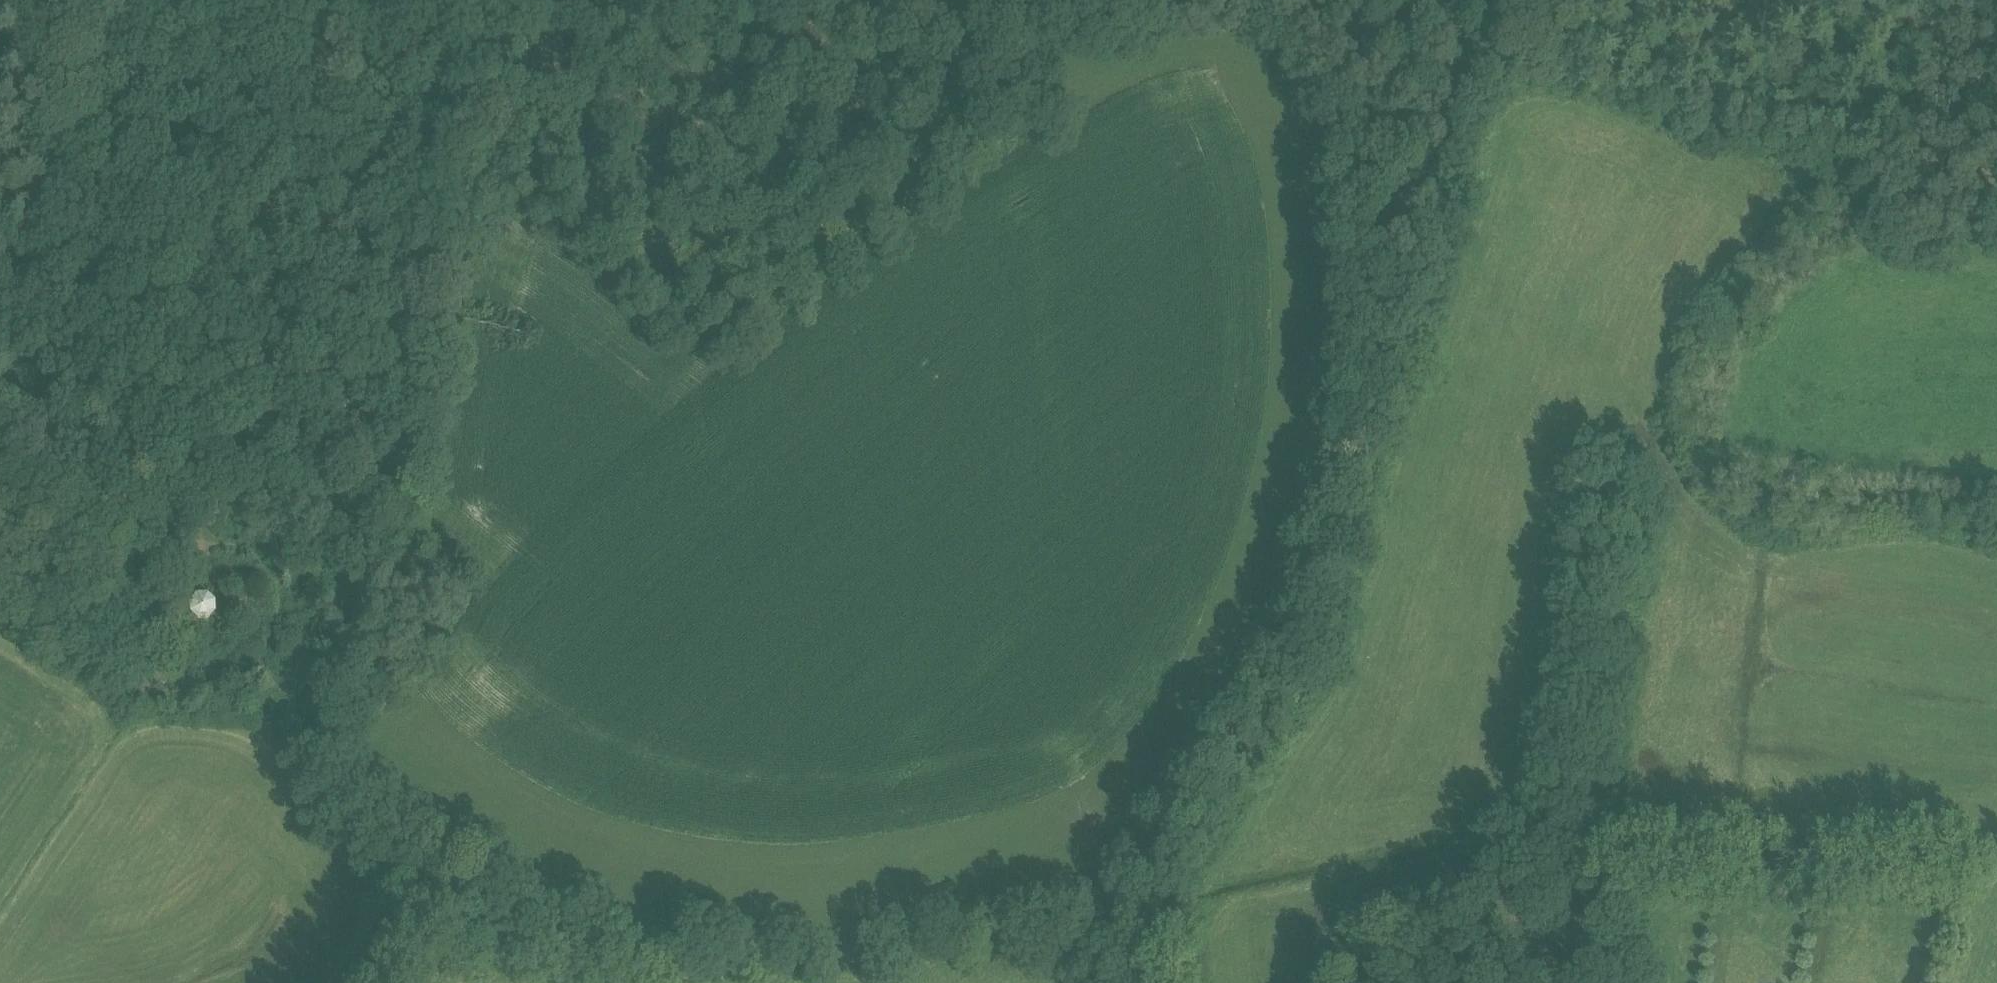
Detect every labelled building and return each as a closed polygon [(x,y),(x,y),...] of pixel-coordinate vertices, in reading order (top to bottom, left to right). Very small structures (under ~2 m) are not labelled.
[(190,611),(198,619),(209,618),(216,611),(216,600),(208,593),(197,593),(190,601),(190,611)]
